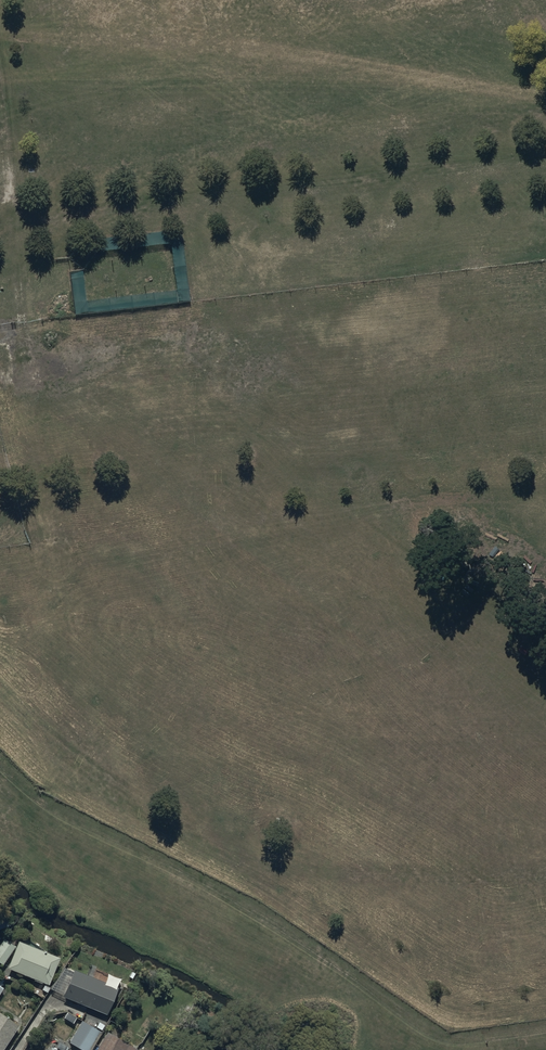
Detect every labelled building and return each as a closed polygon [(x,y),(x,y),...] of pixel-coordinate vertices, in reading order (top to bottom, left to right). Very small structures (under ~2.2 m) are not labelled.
[(3,905),(0,906),(0,927),(10,924),(3,905)] [(3,937),(0,941),(0,961),(3,963),(15,945),(3,937)] [(59,956),(18,939),(7,966),(48,983),(59,956)] [(73,968),(62,995),(106,1012),(117,985),(73,968)] [(0,1011),(0,1049),(1,1049),(19,1023),(0,1011)] [(69,1041),(84,1049),(88,1049),(100,1030),(82,1019),(69,1041)] [(94,1049),(136,1049),(137,1048),(107,1030),(94,1049)]
